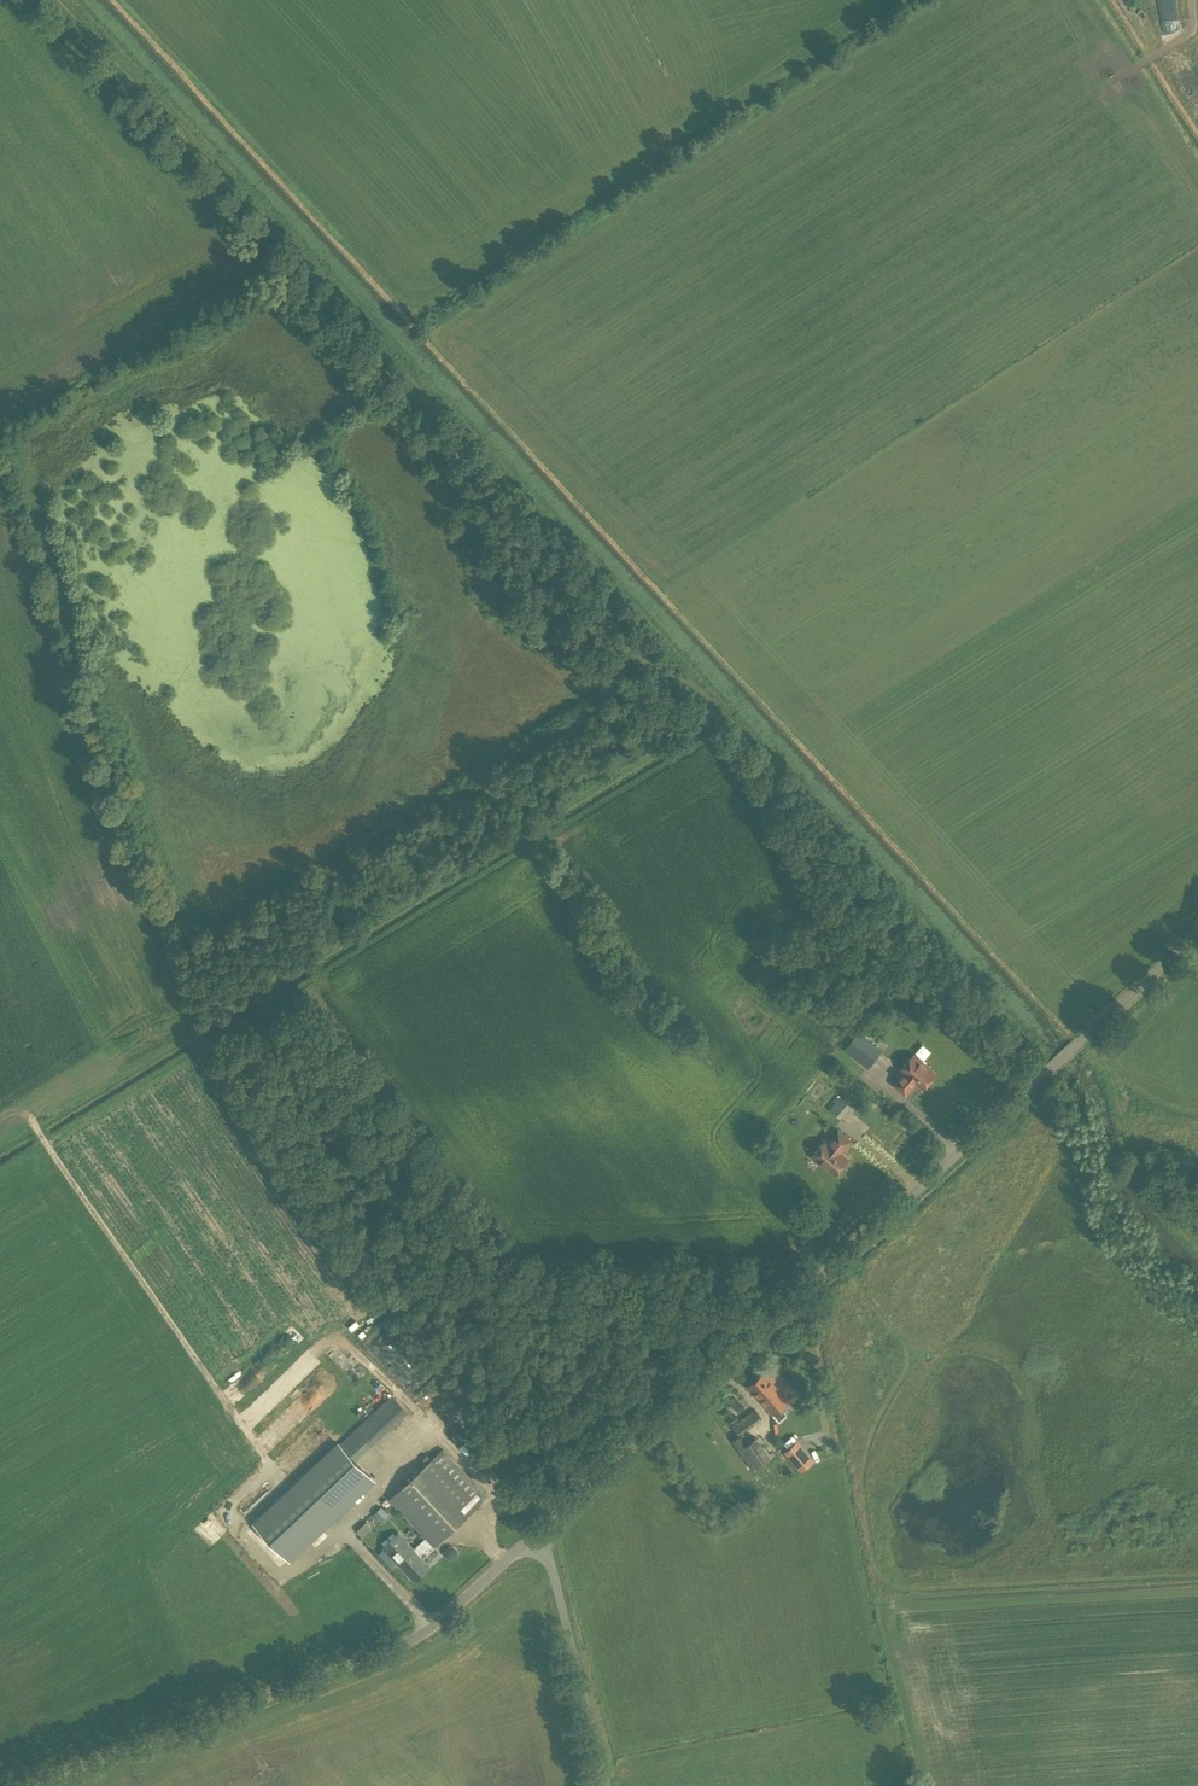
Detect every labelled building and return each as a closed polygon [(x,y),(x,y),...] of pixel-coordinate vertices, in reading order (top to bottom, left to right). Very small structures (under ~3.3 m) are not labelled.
[(868,1067),(881,1051),(858,1033),(845,1049),(868,1067)] [(912,1086),(911,1085),(914,1081),(922,1088),(926,1084),(929,1084),(932,1080),(932,1077),(936,1073),(921,1060),(922,1059),(916,1054),(915,1055),(914,1054),(901,1070),(904,1072),(893,1084),(905,1094),(912,1086)] [(835,1103),(846,1111),(851,1105),(840,1096),(835,1103)] [(844,1165),(844,1162),(848,1158),(839,1151),(842,1147),(844,1149),(850,1140),(838,1130),(828,1143),(825,1140),(813,1156),(814,1157),(813,1158),(819,1163),(820,1162),(835,1174),(838,1170),(841,1169),(844,1165)] [(405,1378),(417,1384),(421,1376),(409,1370),(405,1378)] [(748,1386),(761,1401),(772,1414),(779,1421),(787,1414),(780,1406),(789,1399),(778,1386),(765,1371),(762,1373),(761,1371),(756,1376),(757,1378),(748,1386)] [(355,1461),(372,1445),(408,1411),(388,1390),(353,1423),(357,1428),(339,1444),(355,1461)] [(739,1435),(743,1432),(762,1418),(755,1409),(732,1425),(739,1435)] [(795,1438),(781,1449),(799,1470),(812,1458),(795,1438)] [(253,1522),(286,1557),(371,1480),(355,1461),(339,1444),(253,1522)] [(752,1469),(771,1456),(764,1446),(745,1459),(752,1469)] [(422,1558),(488,1496),(443,1448),(389,1498),(425,1537),(413,1548),(398,1532),(383,1547),(414,1580),(430,1566),(422,1558)] [(490,1466),(474,1449),(467,1456),(482,1473),(490,1466)] [(381,1521),(388,1514),(381,1507),(374,1513),(381,1521)] [(362,1537),(372,1528),(366,1521),(357,1531),(362,1537)]
